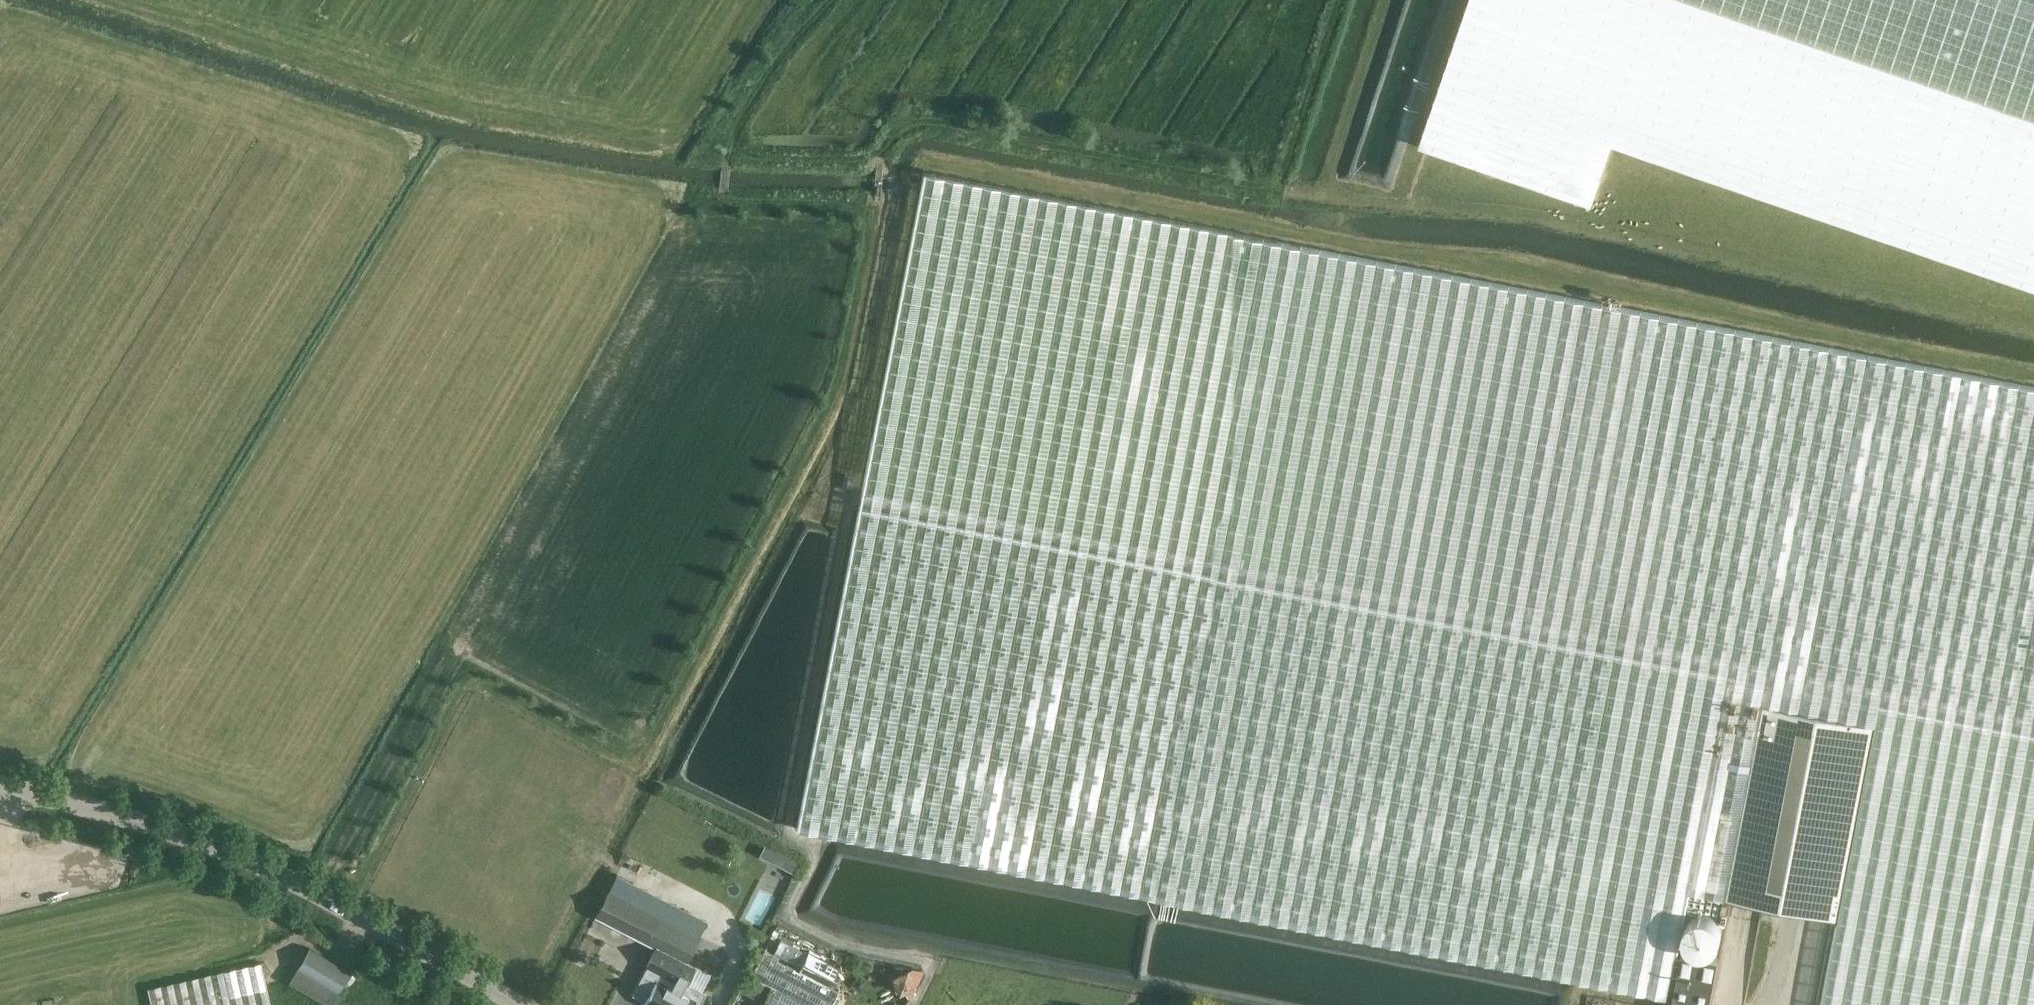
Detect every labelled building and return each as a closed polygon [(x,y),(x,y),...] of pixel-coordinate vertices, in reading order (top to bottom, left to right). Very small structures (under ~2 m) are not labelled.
[(1420,145),(1592,204),(1601,173),(1610,142),(2033,287),(2033,0),(1469,0),(1444,75),(1430,115),(1420,145)] [(797,829),(1666,996),(1686,890),(1837,919),(1820,1004),(2033,1004),(2033,387),(923,172),(797,829)] [(606,945),(616,927),(657,948),(643,974),(656,981),(644,1004),(646,1004),(695,1004),(697,1001),(672,988),(675,983),(686,988),(697,967),(688,962),(701,937),(608,891),(585,934),(606,945)] [(1707,915),(1704,915),(1700,915),(1699,915),(1695,916),(1692,917),(1691,918),(1688,920),(1686,922),(1685,924),(1684,927),(1683,928),(1683,930),(1683,931),(1683,933),(1683,935),(1683,936),(1683,938),(1684,940),(1684,941),(1685,943),(1686,944),(1688,947),(1689,948),(1692,950),(1693,951),(1696,952),(1698,952),(1700,953),(1703,953),(1705,953),(1708,952),(1711,950),(1714,948),(1715,947),(1717,945),(1718,943),(1719,942),(1719,940),(1720,939),(1720,937),(1721,934),(1721,932),(1720,930),(1720,929),(1719,927),(1719,926),(1718,924),(1717,923),(1716,922),(1715,920),(1714,919),(1713,918),(1711,917),(1708,916),(1707,915)] [(326,1004),(340,1004),(345,997),(340,994),(352,972),(311,947),(289,984),(326,1004)] [(1672,1004),(1709,1004),(1718,960),(1681,953),(1672,1004)] [(809,968),(831,979),(837,967),(815,956),(809,968)] [(261,964),(149,989),(153,1004),(271,1004),(261,964)] [(772,986),(762,1004),(806,1004),(772,986)]
